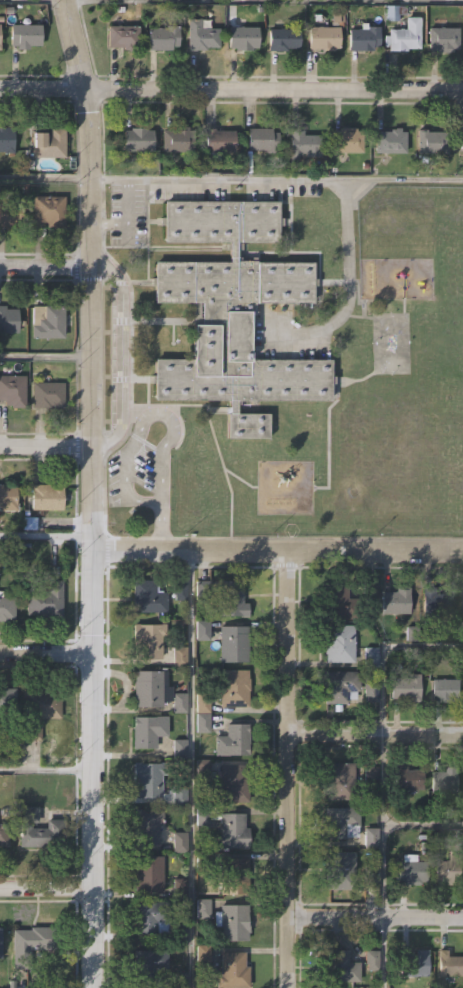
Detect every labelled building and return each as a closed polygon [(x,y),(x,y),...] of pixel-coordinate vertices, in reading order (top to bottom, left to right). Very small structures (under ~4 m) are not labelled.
[(385,20),(386,4),(408,4),(408,14),(399,14),(399,20),(385,20)] [(387,51),(387,29),(405,29),(405,17),(419,17),(419,48),(406,49),(406,51),(387,51)] [(220,48),(207,48),(207,51),(188,51),(188,19),(209,19),(209,28),(220,28),(220,48)] [(179,47),(172,46),(172,50),(148,50),(148,28),(158,28),(158,27),(161,27),(161,28),(167,28),(167,25),(179,25),(179,47)] [(309,49),(309,27),(318,27),(318,25),(322,25),(322,27),(340,27),(340,49),(335,49),(335,51),(324,51),(324,49),(309,49)] [(11,26),(40,26),(41,46),(29,46),(29,50),(18,50),(18,46),(11,46),(11,26)] [(139,49),(134,49),(134,52),(127,52),(127,51),(123,51),(123,48),(108,48),(108,26),(139,26),(139,49)] [(349,50),(349,29),(368,29),(368,26),(380,26),(380,47),(373,47),(373,50),(349,50)] [(258,49),(252,49),(252,50),(237,50),(237,49),(228,48),(229,27),(258,28),(258,49)] [(427,49),(427,28),(458,28),(458,49),(452,49),(452,52),(436,52),(436,49),(427,49)] [(268,50),(268,29),(299,29),(299,48),(287,48),(287,50),(268,50)] [(34,157),(34,131),(48,131),(48,125),(66,125),(66,157),(34,157)] [(5,151),(0,151),(0,126),(15,126),(15,155),(5,155),(5,151)] [(194,153),(162,153),(162,131),(178,131),(178,128),(189,128),(189,131),(194,131),(194,153)] [(205,153),(205,128),(215,128),(215,131),(235,132),(235,153),(205,153)] [(373,153),(374,131),(389,131),(389,129),(394,129),(395,128),(400,128),(400,132),(405,131),(405,154),(373,153)] [(154,152),(123,152),(123,131),(130,131),(130,129),(154,129),(154,152)] [(247,129),(271,129),(271,133),(278,133),(278,154),(265,154),(265,151),(247,151),(247,129)] [(369,154),(332,154),(332,132),(339,132),(339,129),(356,129),(356,132),(369,132),(369,154)] [(289,160),(289,130),(302,130),(302,135),(319,135),(319,157),(304,157),(304,154),(298,154),(298,160),(289,160)] [(417,154),(417,130),(427,130),(427,132),(447,132),(447,154),(417,154)] [(9,229),(0,229),(0,193),(11,193),(11,202),(21,202),(21,226),(10,226),(9,229)] [(34,197),(64,197),(64,230),(52,230),(53,228),(48,228),(48,222),(33,222),(34,197)] [(281,217),(281,224),(277,224),(277,241),(236,241),(236,242),(240,242),(240,249),(236,249),(236,256),(240,256),(240,260),(250,260),(250,256),(255,256),(255,261),(312,261),(312,278),(316,278),(316,285),(312,285),(312,301),(255,301),(255,314),(252,314),(252,318),(247,318),(247,358),(330,359),(330,375),(333,375),(333,383),(329,383),(329,399),(253,399),(253,403),(249,403),(249,399),(238,399),(238,403),(235,403),(235,412),(267,413),(267,437),(225,437),(226,412),(224,412),(224,406),(228,406),(228,399),(152,398),(152,382),(150,382),(150,374),(153,375),(153,358),(191,359),(191,301),(154,301),(154,285),(151,285),(151,277),(154,277),(154,261),(229,261),(229,248),(224,248),(224,242),(229,242),(229,241),(163,241),(163,224),(159,224),(159,217),(163,217),(163,200),(277,201),(277,217),(281,217)] [(31,338),(31,305),(50,305),(50,302),(58,302),(58,305),(63,305),(63,338),(31,338)] [(3,336),(0,336),(0,305),(6,305),(6,307),(18,307),(18,332),(3,332),(3,336)] [(6,400),(0,400),(0,376),(25,376),(25,407),(10,407),(10,404),(5,404),(6,400)] [(33,381),(62,381),(62,406),(33,405),(33,381)] [(64,509),(31,509),(31,482),(64,482),(64,509)] [(18,510),(0,510),(0,483),(3,483),(3,486),(18,486),(18,510)] [(65,576),(65,617),(43,617),(43,614),(27,614),(27,591),(48,591),(48,576),(65,576)] [(168,610),(132,610),(132,578),(168,577),(168,610)] [(188,598),(172,598),(171,577),(188,577),(188,598)] [(212,599),(197,599),(197,578),(212,578),(212,599)] [(246,602),(250,602),(251,615),(218,616),(218,578),(245,578),(246,602)] [(358,617),(326,617),(325,585),(349,585),(349,597),(357,597),(358,617)] [(396,592),(396,586),(409,586),(409,614),(380,613),(381,591),(396,592)] [(453,592),(453,612),(423,612),(423,586),(436,586),(436,592),(453,592)] [(11,619),(0,619),(0,588),(2,588),(2,595),(18,595),(17,618),(11,618),(11,619)] [(167,621),(167,635),(162,635),(162,658),(136,658),(136,643),(133,643),(133,621),(167,621)] [(220,659),(219,624),(248,624),(248,659),(220,659)] [(328,624),(355,624),(355,661),(326,661),(326,652),(325,652),(325,640),(327,640),(327,630),(328,630),(328,624)] [(188,644),(188,665),(173,665),(173,644),(188,644)] [(220,669),(248,669),(248,706),(220,706),(220,669)] [(360,670),(360,690),(357,690),(357,698),(349,698),(349,703),(326,703),(325,670),(360,670)] [(163,671),(163,705),(134,705),(134,671),(163,671)] [(421,701),(409,701),(409,697),(391,697),(391,677),(409,677),(409,672),(421,672),(421,701)] [(462,679),(462,685),(462,698),(457,698),(457,701),(440,701),(440,698),(433,698),(433,678),(445,678),(445,676),(448,676),(448,678),(462,678),(462,679)] [(365,680),(379,680),(379,701),(365,701),(365,680)] [(17,711),(0,710),(0,686),(18,686),(17,711)] [(62,719),(42,719),(42,740),(21,740),(22,687),(62,687),(62,719)] [(188,713),(172,713),(172,692),(188,692),(188,713)] [(168,717),(168,735),(154,735),(154,748),(132,748),(132,717),(168,717)] [(226,723),(247,723),(247,756),(214,756),(214,735),(226,735),(226,723)] [(184,741),(172,741),(172,756),(185,755),(184,741)] [(168,762),(168,774),(163,774),(163,795),(139,796),(139,782),(133,782),(133,762),(168,762)] [(327,762),(355,762),(355,799),(327,799),(327,791),(326,791),(326,767),(327,767),(327,762)] [(221,763),(249,763),(249,800),(221,800),(221,763)] [(424,769),(424,788),(419,788),(419,791),(409,791),(409,788),(394,788),(394,764),(408,764),(408,769),(424,769)] [(460,792),(433,792),(433,770),(448,770),(448,765),(460,765),(460,792)] [(190,804),(173,804),(173,784),(190,784),(190,804)] [(38,806),(38,821),(30,821),(30,826),(44,826),(44,818),(64,818),(64,846),(19,846),(19,806),(38,806)] [(360,806),(360,825),(356,825),(356,835),(349,835),(349,837),(325,837),(325,807),(360,806)] [(162,807),(162,825),(159,825),(159,844),(136,844),(136,835),(132,835),(132,815),(138,815),(138,807),(162,807)] [(245,826),(249,826),(249,846),(216,846),(216,834),(221,834),(221,813),(245,813),(245,826)] [(9,847),(0,847),(0,822),(8,822),(9,847)] [(188,829),(188,850),(172,850),(172,829),(188,829)] [(378,830),(364,830),(364,886),(377,886),(378,830)] [(328,851),(355,851),(356,889),(328,889),(328,851)] [(427,880),(421,880),(421,883),(405,883),(405,881),(398,881),(398,860),(402,860),(402,853),(417,853),(417,860),(427,860),(427,880)] [(450,853),(462,853),(462,883),(449,883),(449,880),(435,880),(435,859),(450,859),(450,853)] [(164,855),(164,891),(135,891),(134,855),(164,855)] [(220,857),(249,857),(249,891),(220,892),(220,857)] [(188,876),(188,896),(172,897),(172,876),(188,876)] [(169,899),(169,930),(158,930),(158,933),(133,933),(133,899),(169,899)] [(220,903),(247,903),(247,939),(220,939),(220,903)] [(30,925),(63,925),(62,948),(33,948),(32,968),(13,968),(13,929),(30,929),(30,925)] [(196,941),(211,941),(211,963),(196,963),(196,941)] [(325,979),(326,948),(348,948),(348,960),(359,960),(358,980),(325,979)] [(452,954),(462,954),(462,974),(439,974),(439,948),(452,948),(452,954)] [(167,949),(168,968),(156,968),(156,979),(133,979),(133,949),(167,949)] [(429,975),(401,975),(400,953),(417,953),(417,949),(429,949),(429,975)] [(216,987),(216,975),(221,975),(220,951),(246,950),(246,967),(251,967),(251,987),(216,987)] [(377,952),(366,952),(366,970),(377,970),(377,952)] [(188,971),(188,987),(172,987),(172,971),(188,971)]
